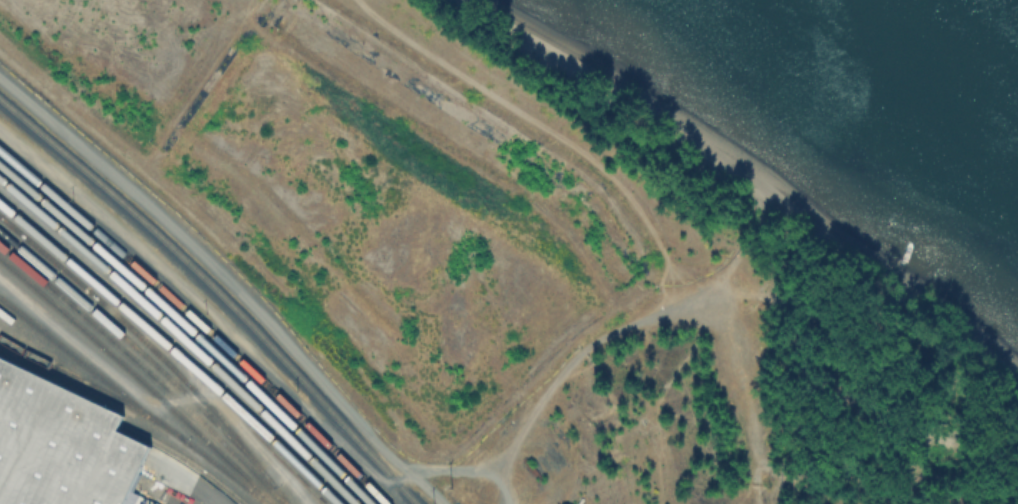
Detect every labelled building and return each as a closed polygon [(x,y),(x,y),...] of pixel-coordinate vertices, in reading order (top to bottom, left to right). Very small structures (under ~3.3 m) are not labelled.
[(143,448),(111,432),(118,416),(0,360),(0,503),(117,503),(143,448)]
